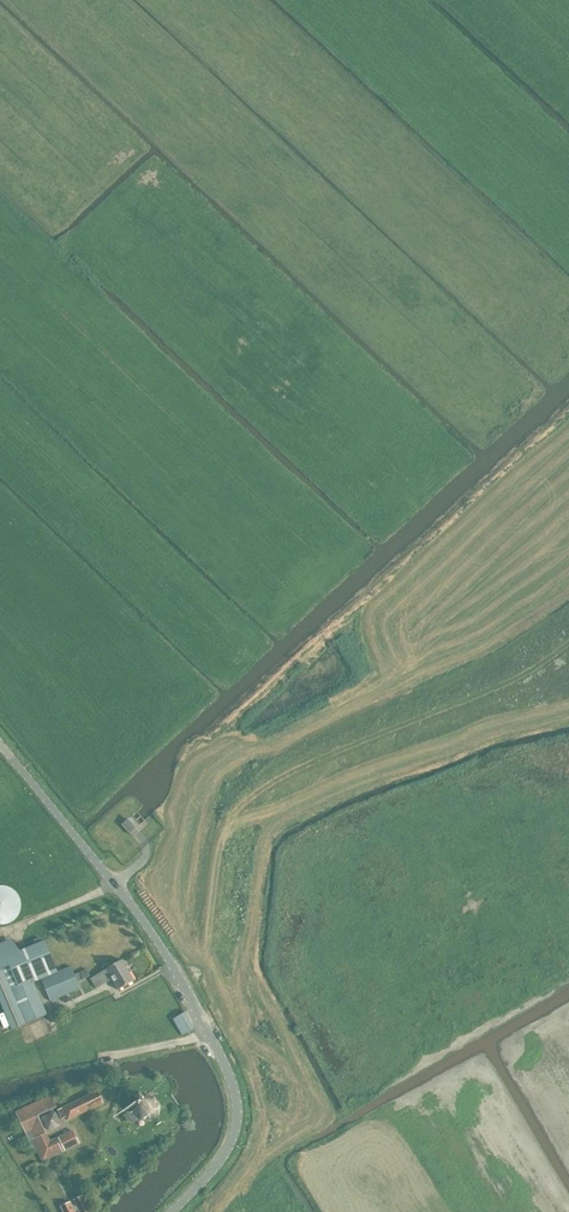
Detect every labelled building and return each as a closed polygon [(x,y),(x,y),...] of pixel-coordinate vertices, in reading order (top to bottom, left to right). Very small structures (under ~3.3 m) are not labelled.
[(130,834),(137,827),(129,818),(122,824),(130,834)] [(16,915),(7,901),(0,906),(0,926),(16,915)] [(76,980),(82,978),(82,979),(90,976),(86,969),(78,972),(79,972),(74,975),(71,967),(57,972),(45,941),(20,951),(12,939),(0,943),(0,1002),(11,1028),(46,1013),(33,982),(41,979),(50,1001),(80,988),(76,980)] [(119,990),(134,981),(122,960),(91,979),(97,989),(112,979),(119,990)] [(172,1018),(181,1035),(194,1028),(184,1012),(172,1018)] [(69,1120),(103,1103),(98,1091),(59,1110),(63,1118),(67,1116),(69,1120)] [(145,1096),(143,1097),(137,1102),(135,1112),(133,1112),(132,1110),(124,1115),(128,1122),(136,1122),(138,1120),(137,1118),(139,1117),(141,1119),(150,1121),(158,1116),(160,1106),(154,1098),(145,1096)] [(33,1139),(34,1141),(38,1150),(44,1162),(64,1153),(58,1140),(51,1143),(39,1117),(57,1108),(52,1097),(17,1114),(29,1141),(33,1139)] [(64,1151),(78,1144),(75,1136),(72,1131),(58,1138),(64,1151)] [(78,1203),(82,1211),(92,1211),(85,1199),(78,1203)]
